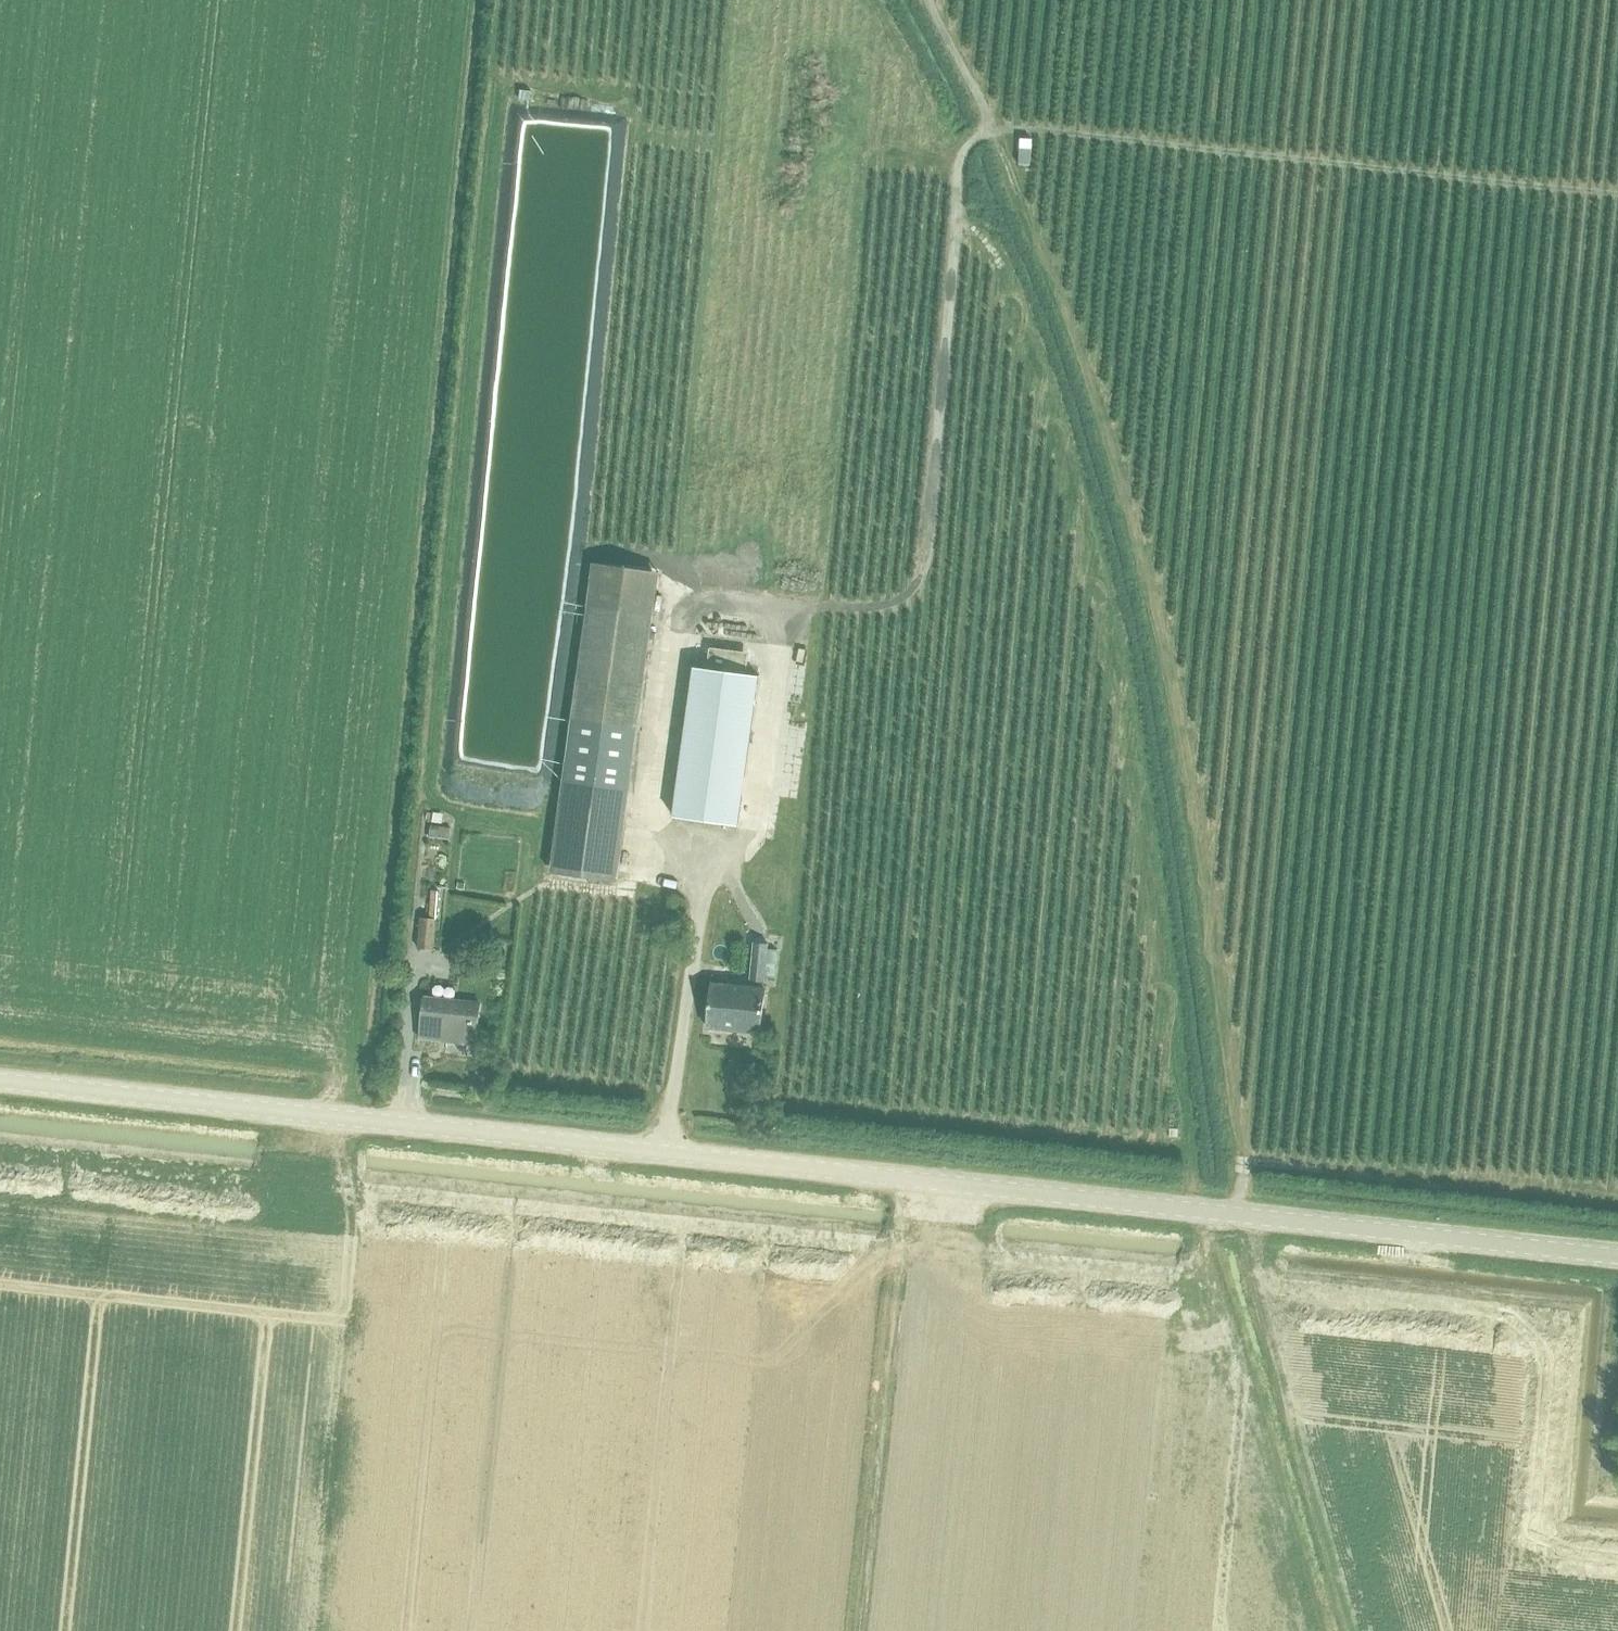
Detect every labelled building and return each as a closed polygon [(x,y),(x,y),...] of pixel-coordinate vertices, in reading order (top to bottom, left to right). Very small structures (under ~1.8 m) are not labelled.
[(574,713),(552,869),(618,878),(635,744),(644,682),(659,572),(595,563),(580,674),(581,674),(575,713),(574,713)] [(739,827),(760,676),(695,667),(674,818),(739,827)] [(804,698),(820,698),(819,685),(804,685),(804,698)] [(802,714),(801,727),(818,728),(819,716),(802,714)] [(801,731),(801,744),(819,743),(818,730),(801,731)] [(800,746),(798,758),(814,761),(817,749),(800,746)] [(795,775),(814,776),(815,763),(796,761),(795,775)] [(796,776),(792,790),(809,794),(813,781),(796,776)] [(787,811),(798,813),(802,795),(791,792),(787,811)] [(431,827),(430,839),(450,840),(451,828),(431,827)] [(420,919),(418,951),(435,952),(437,920),(439,892),(431,891),(429,919),(420,919)] [(762,987),(766,942),(752,941),(748,980),(754,980),(753,987),(709,982),(704,1027),(759,1033),(764,988),(762,987)] [(768,950),(767,963),(775,964),(776,951),(768,950)] [(473,1041),(477,1003),(433,999),(432,1006),(421,1005),(418,1039),(438,1041),(439,1037),(473,1041)]
